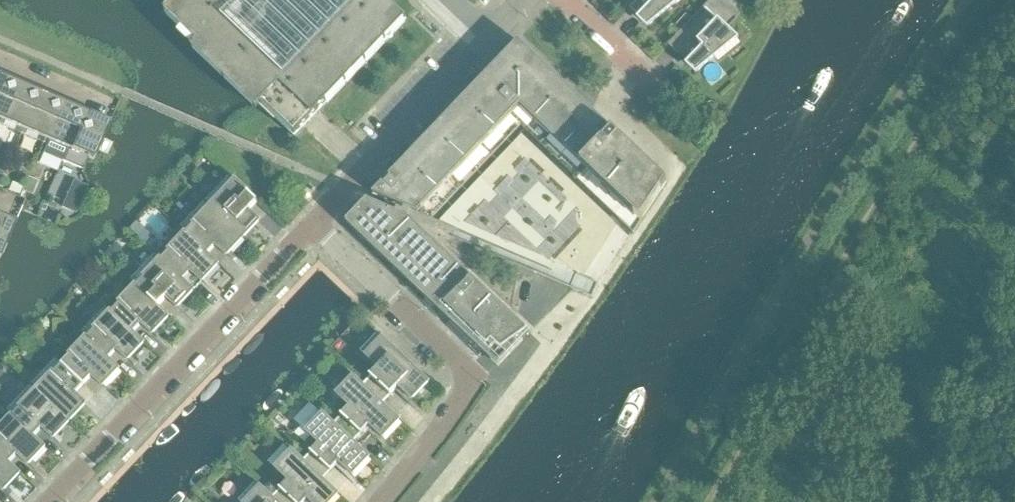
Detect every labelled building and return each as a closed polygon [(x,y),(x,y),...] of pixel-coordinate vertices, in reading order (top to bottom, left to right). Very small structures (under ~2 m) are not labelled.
[(173,5),(164,14),(199,47),(202,44),(216,58),(214,60),(214,61),(217,58),(232,73),(229,75),(230,76),(233,73),(248,87),(245,90),(246,91),(248,88),(262,102),(259,105),(262,107),(295,138),(304,129),(320,111),(406,21),(384,0),(177,0),(173,5)] [(648,27),(664,10),(663,9),(669,2),(673,6),(678,0),(637,0),(629,9),(648,27)] [(696,73),(712,57),(714,59),(737,40),(727,31),(737,21),(715,0),(711,0),(667,46),(696,73)] [(424,15),(418,20),(435,37),(440,31),(424,15)] [(619,138),(518,42),(486,75),(488,76),(480,84),(479,83),(372,196),(454,231),(451,237),(534,274),(534,273),(570,289),(576,275),(598,284),(632,234),(666,183),(630,148),(628,150),(618,140),(619,138)] [(19,87),(6,82),(7,80),(0,77),(0,120),(4,122),(19,87)] [(0,120),(0,126),(13,131),(15,127),(21,130),(26,131),(41,97),(19,87),(4,122),(0,120)] [(26,131),(21,130),(19,134),(35,141),(37,136),(43,139),(48,141),(63,107),(41,97),(26,131)] [(48,141),(43,139),(41,144),(47,146),(44,153),(60,160),(66,149),(70,151),(85,116),(63,107),(48,141)] [(66,149),(60,160),(82,170),(87,158),(93,161),(108,126),(107,126),(85,116),(70,151),(66,149)] [(230,176),(204,203),(242,239),(255,226),(245,216),(257,203),(230,176)] [(72,181),(61,208),(75,214),(87,187),(72,181)] [(367,201),(342,227),(405,286),(438,318),(443,312),(451,320),(446,326),(479,357),(494,372),(529,335),(514,320),(439,250),(403,217),(367,201)] [(204,203),(180,228),(208,255),(220,242),(230,252),(242,239),(204,203)] [(14,225),(0,219),(0,256),(14,225)] [(208,255),(180,228),(155,255),(183,281),(195,269),(205,278),(217,266),(218,266),(219,265),(208,255)] [(183,281),(155,255),(130,282),(136,288),(136,287),(158,308),(159,307),(170,295),(181,305),(193,292),(193,293),(194,291),(183,281)] [(570,289),(592,298),(598,284),(576,275),(570,289)] [(136,287),(136,288),(112,313),(134,333),(146,321),(156,331),(168,318),(169,319),(170,318),(159,307),(158,308),(136,287)] [(134,333),(112,313),(106,307),(80,334),(86,340),(108,360),(109,359),(121,347),(131,357),(143,344),(144,345),(145,344),(134,333)] [(361,385),(382,404),(397,388),(410,401),(427,383),(428,384),(429,383),(377,333),(376,334),(376,335),(360,352),(377,368),(361,385)] [(86,340),(62,365),(84,386),(96,373),(106,383),(118,370),(119,371),(120,370),(109,359),(108,360),(86,340)] [(56,359),(31,386),(69,422),(82,409),(71,399),(84,386),(62,365),(56,359)] [(348,407),(332,423),(353,443),(368,426),(381,439),(398,422),(399,422),(400,421),(382,404),(361,385),(347,372),(346,373),(353,379),(336,396),(348,407)] [(69,422),(31,386),(6,412),(12,418),(34,439),(35,438),(46,425),(57,435),(69,422)] [(353,443),(332,423),(317,409),(316,410),(300,428),(317,444),(302,461),(323,480),(338,464),(351,476),(367,459),(368,459),(369,458),(353,443)] [(12,418),(0,431),(0,455),(10,464),(22,451),(32,461),(44,449),(45,449),(46,448),(35,438),(34,439),(12,418)] [(302,461),(286,446),(285,447),(291,453),(275,470),(286,481),(271,497),(276,501),(306,501),(307,500),(309,501),(331,501),(337,496),(338,496),(339,495),(323,480),(302,461)] [(0,455),(0,481),(7,487),(19,475),(20,475),(21,474),(10,464),(0,455)] [(271,497),(255,482),(254,483),(237,501),(239,501),(276,501),(271,497)]
